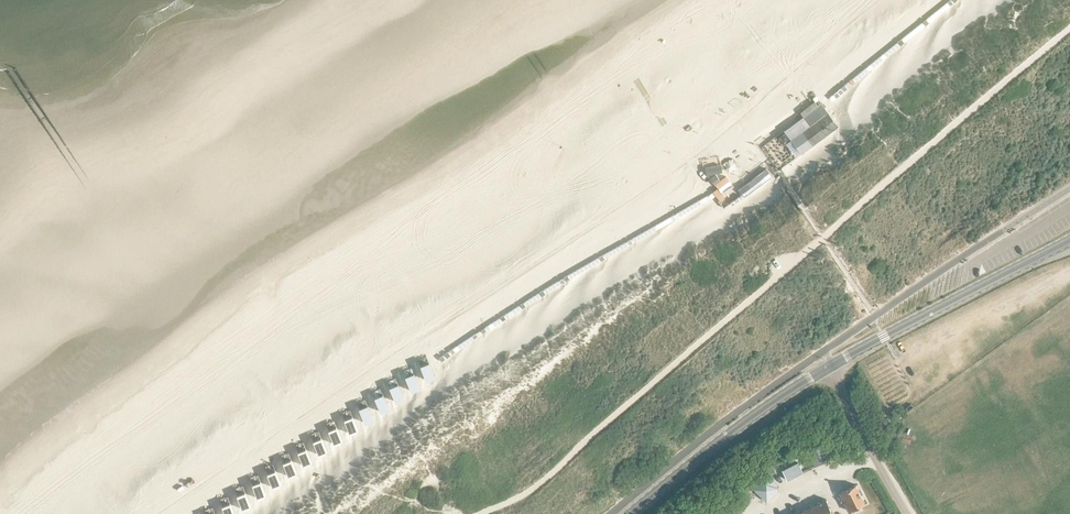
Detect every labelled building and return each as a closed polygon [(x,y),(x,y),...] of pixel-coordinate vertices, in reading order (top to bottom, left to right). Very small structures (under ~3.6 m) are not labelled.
[(827,112),(791,139),(799,148),(835,121),(827,112)] [(770,174),(766,169),(739,190),(743,195),(770,174)] [(431,365),(423,368),(429,385),(438,382),(431,365)] [(416,375),(407,379),(414,395),(423,392),(416,375)] [(401,386),(393,389),(399,406),(408,402),(401,386)] [(385,395),(376,399),(383,416),(392,412),(385,395)] [(370,406),(361,410),(368,426),(377,423),(370,406)] [(354,416),(346,420),(353,437),(361,433),(354,416)] [(339,428),(331,431),(338,448),(346,445),(339,428)] [(323,438),(315,442),(322,458),(330,455),(323,438)] [(815,465),(830,457),(821,439),(806,446),(815,465)] [(308,450),(300,454),(307,471),(315,467),(308,450)] [(294,461),(286,464),(292,481),(301,477),(294,461)] [(798,462),(782,470),(787,479),(802,471),(798,462)] [(278,473),(270,476),(276,493),(285,490),(278,473)] [(264,484),(256,488),(263,504),(271,501),(264,484)] [(865,502),(855,484),(840,491),(850,510),(865,502)] [(239,497),(246,513),(247,513),(255,511),(248,494),(239,497)] [(821,513),(833,513),(825,498),(816,503),(821,513)] [(816,503),(806,508),(809,513),(821,513),(816,503)] [(224,508),(226,513),(236,513),(232,505),(224,508)]
